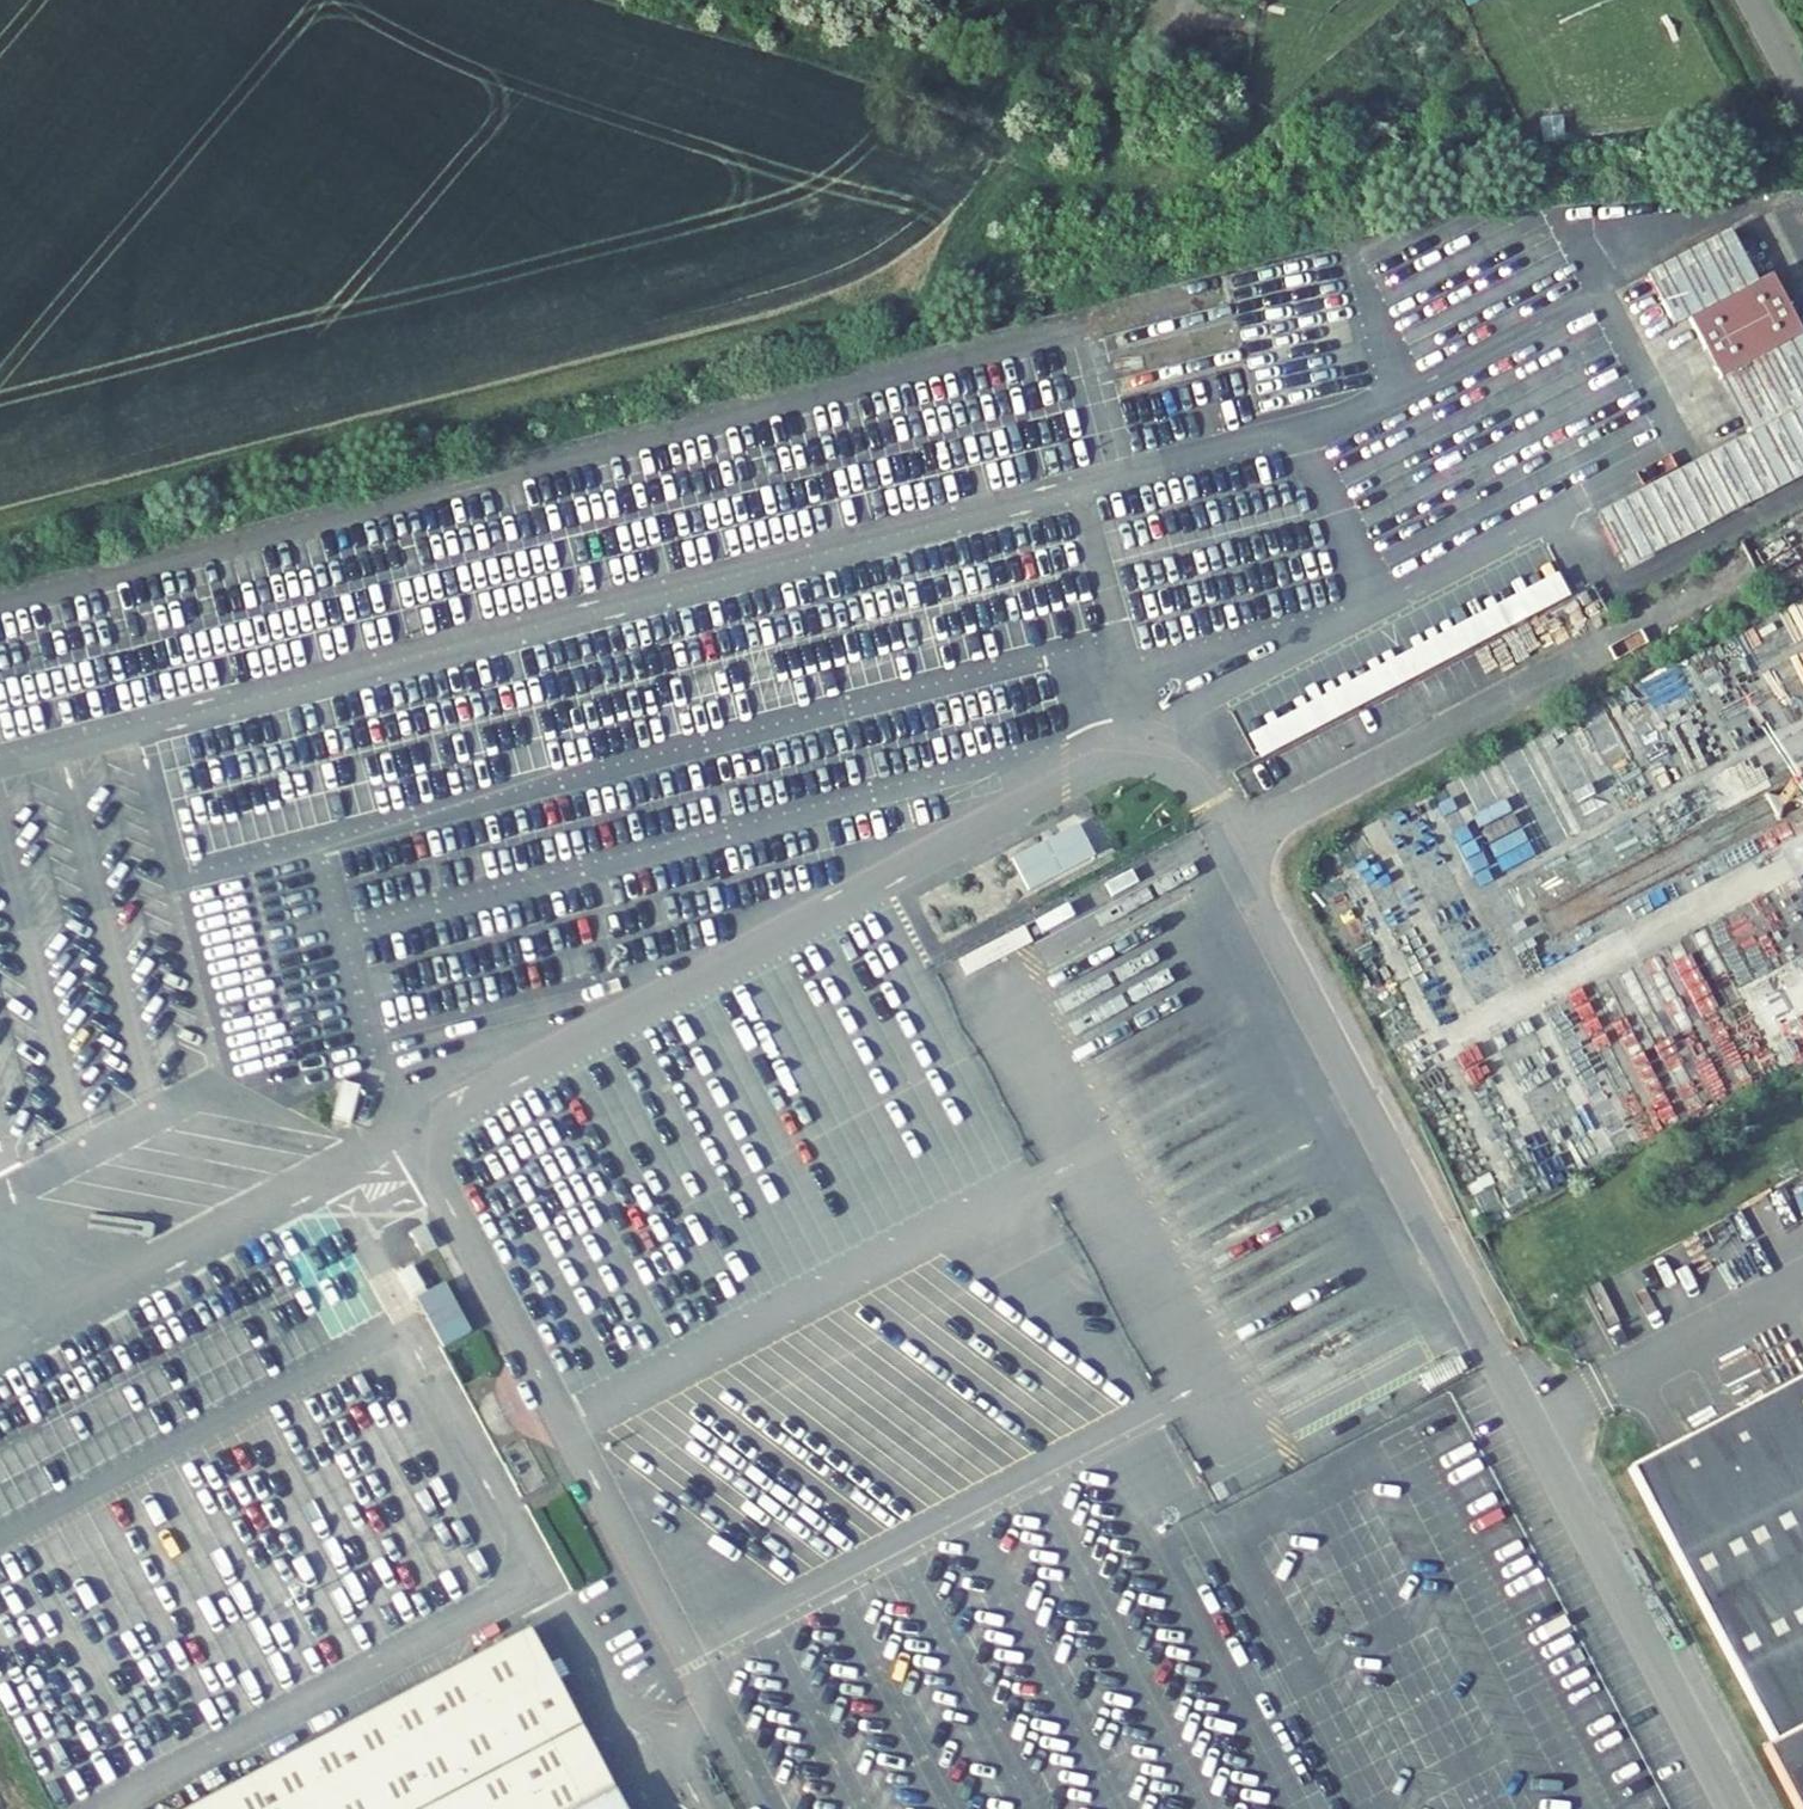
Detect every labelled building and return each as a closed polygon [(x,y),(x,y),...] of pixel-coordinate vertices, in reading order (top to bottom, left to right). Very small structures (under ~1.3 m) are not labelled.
[(1766,284),(1734,226),(1645,272),(1673,326),(1682,321),(1740,432),(1586,514),(1617,572),(1802,475),(1802,422),(1794,405),(1802,400),(1802,331),(1776,280),(1766,284)] [(1257,757),(1571,603),(1559,579),(1245,733),(1257,757)] [(1046,839),(1059,876),(1094,863),(1081,827),(1046,839)] [(443,1284),(414,1300),(443,1352),(473,1336),(443,1284)] [(1623,1468),(1771,1741),(1762,1745),(1797,1808),(1802,1808),(1802,1371),(1623,1468)] [(528,1632),(189,1808),(619,1808),(528,1632)]
